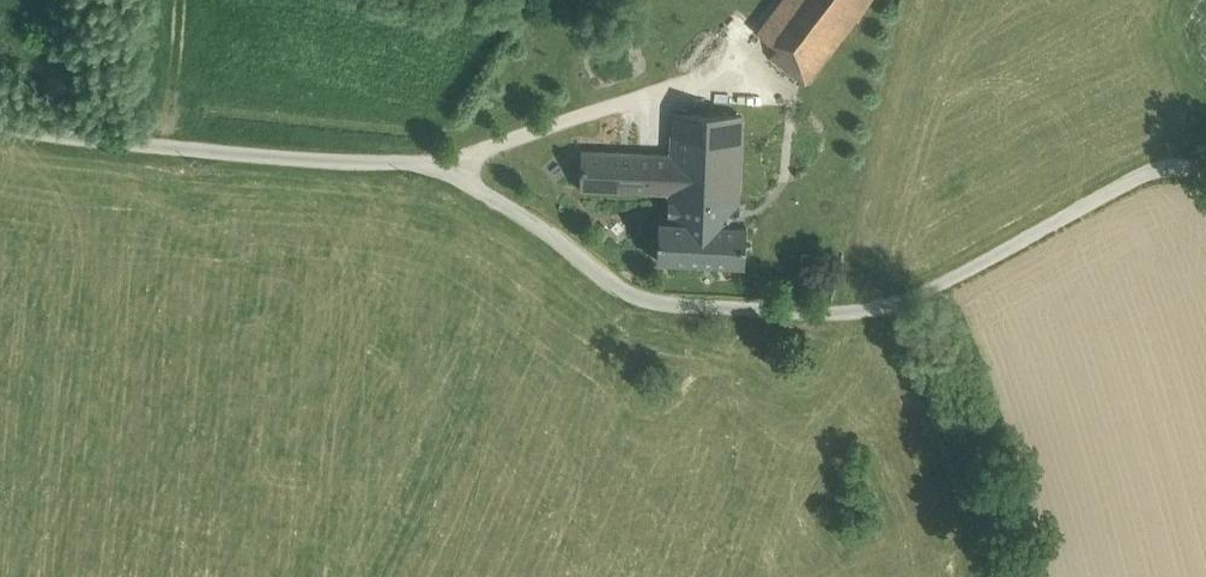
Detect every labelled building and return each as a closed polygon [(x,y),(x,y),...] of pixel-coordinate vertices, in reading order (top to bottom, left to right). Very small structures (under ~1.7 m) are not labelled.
[(736,15),(759,33),(784,0),(748,0),(736,15)] [(759,33),(778,48),(771,56),(806,83),(870,0),(784,0),(759,33)] [(743,104),(724,103),(723,115),(743,116),(743,104)] [(723,115),(673,112),(673,127),(671,155),(670,193),(669,203),(739,207),(743,116),(723,115)] [(673,127),(659,127),(658,154),(671,155),(673,127)] [(658,154),(582,151),(581,189),(670,193),(671,155),(658,154)] [(739,207),(669,203),(668,221),(660,221),(658,260),(745,264),(747,225),(739,225),(739,207)]
